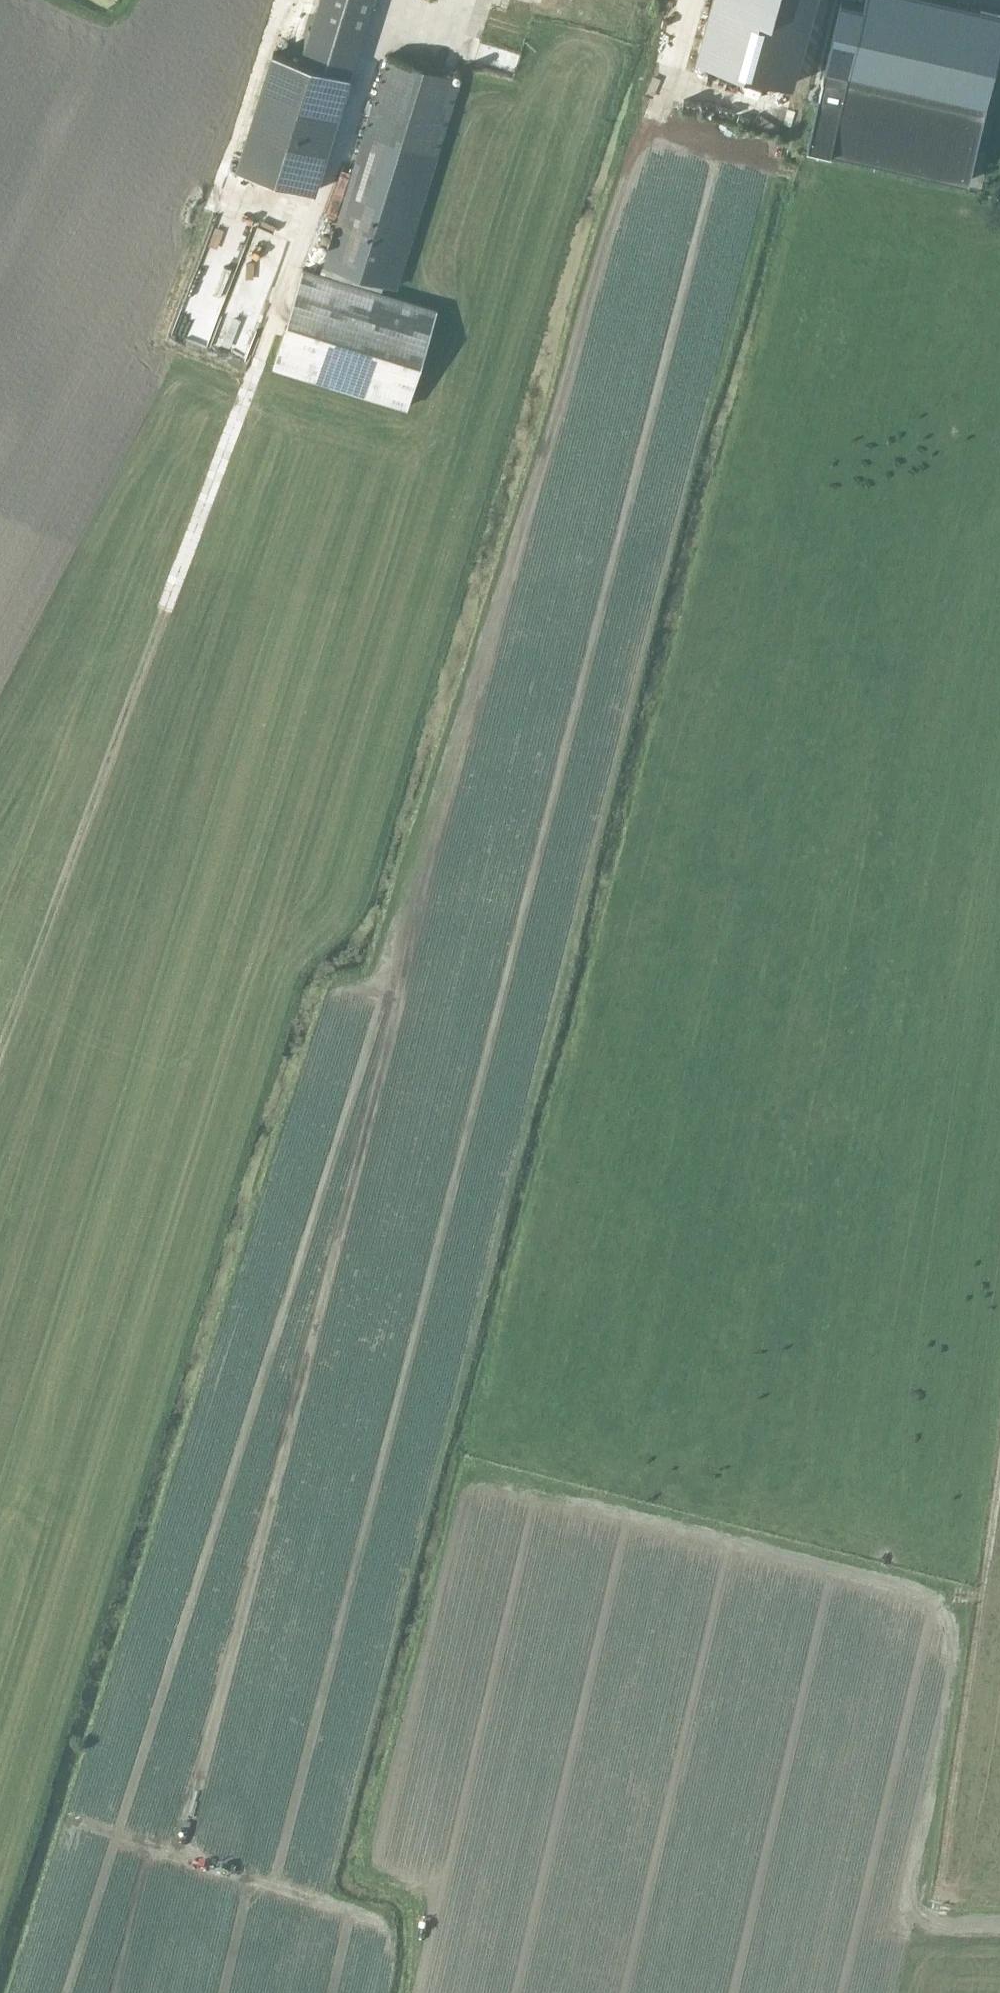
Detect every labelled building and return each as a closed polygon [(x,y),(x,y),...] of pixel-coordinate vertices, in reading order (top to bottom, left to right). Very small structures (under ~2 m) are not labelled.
[(350,74),(372,0),(319,0),(302,56),(274,47),(233,165),(310,192),(350,74)] [(697,58),(792,85),(816,0),(714,0),(697,58)] [(864,2),(857,0),(840,0),(808,143),(810,143),(812,134),(831,139),(829,148),(831,148),(864,2)] [(999,46),(999,10),(955,0),(864,0),(864,2),(831,148),(969,180),(999,46)] [(460,79),(388,55),(324,265),(355,274),(352,285),(313,274),(284,370),(409,407),(438,311),(380,294),(383,283),(398,287),(460,79)]
